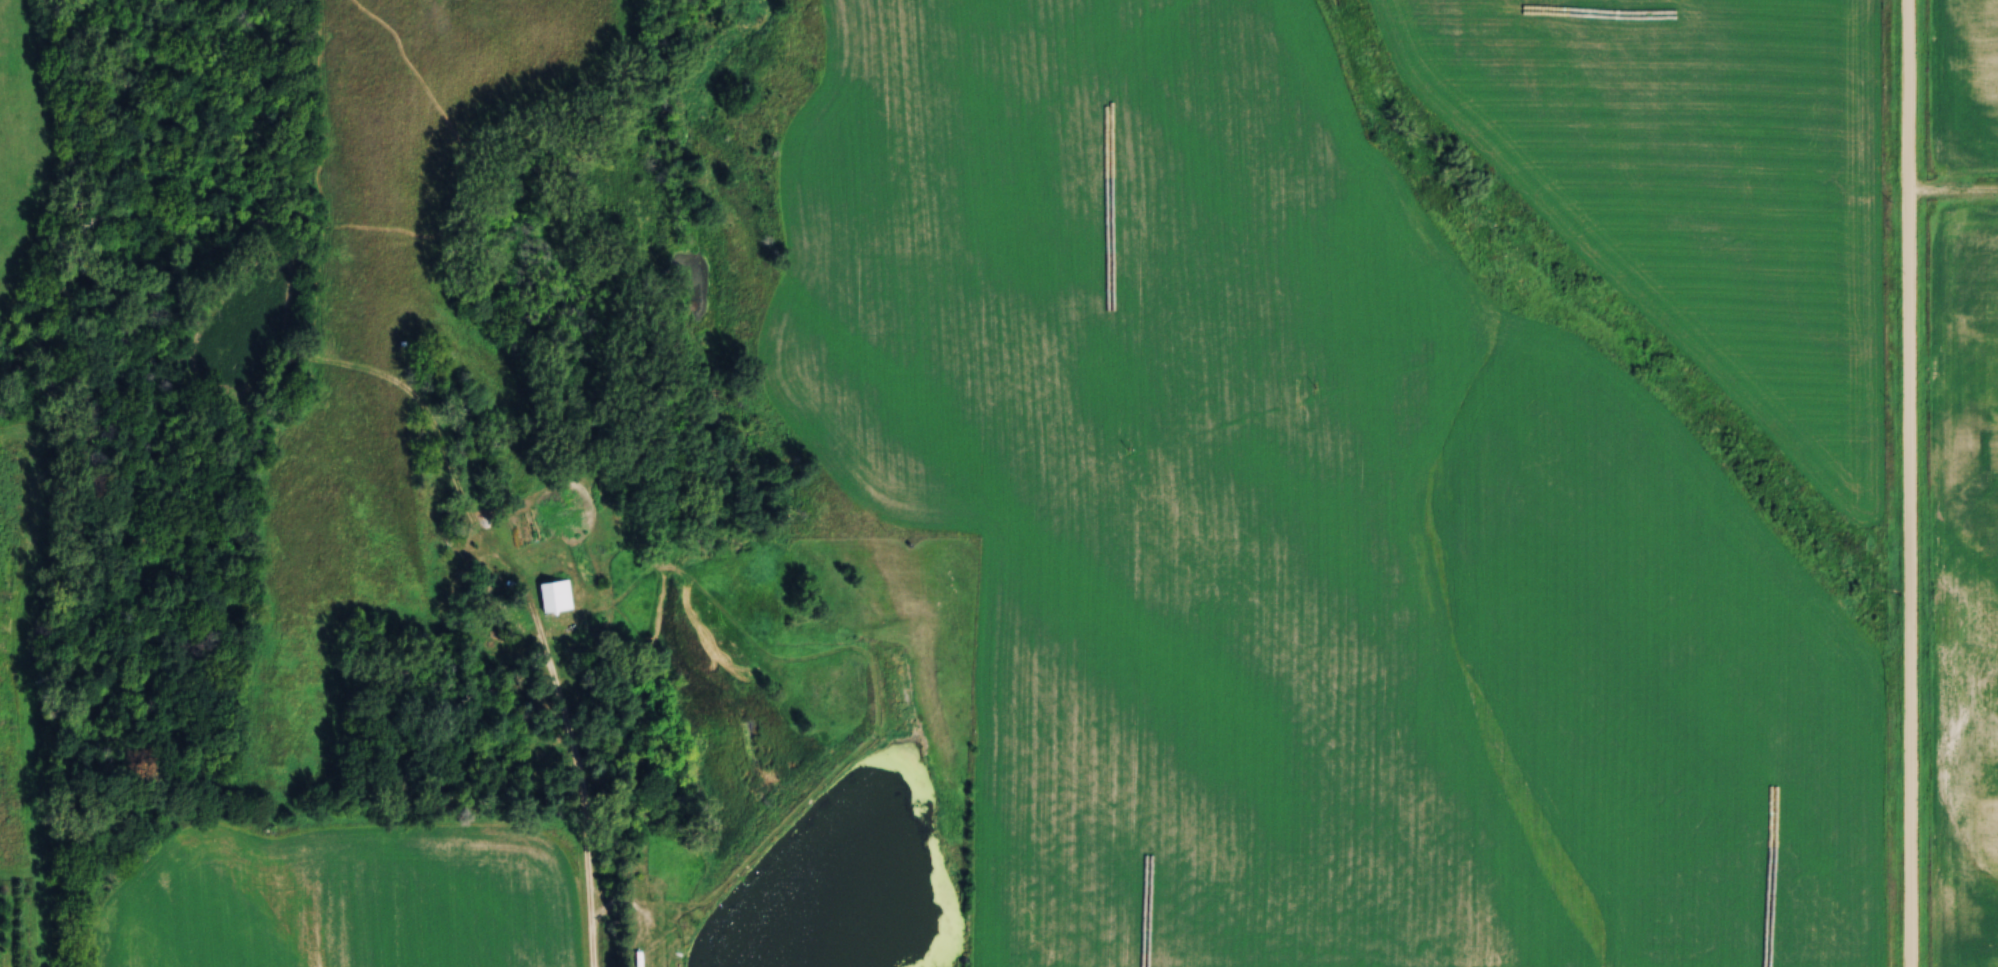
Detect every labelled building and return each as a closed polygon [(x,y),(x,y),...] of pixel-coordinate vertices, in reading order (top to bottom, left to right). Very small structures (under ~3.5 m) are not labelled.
[(573,610),(569,580),(539,583),(543,614),(573,610)]
